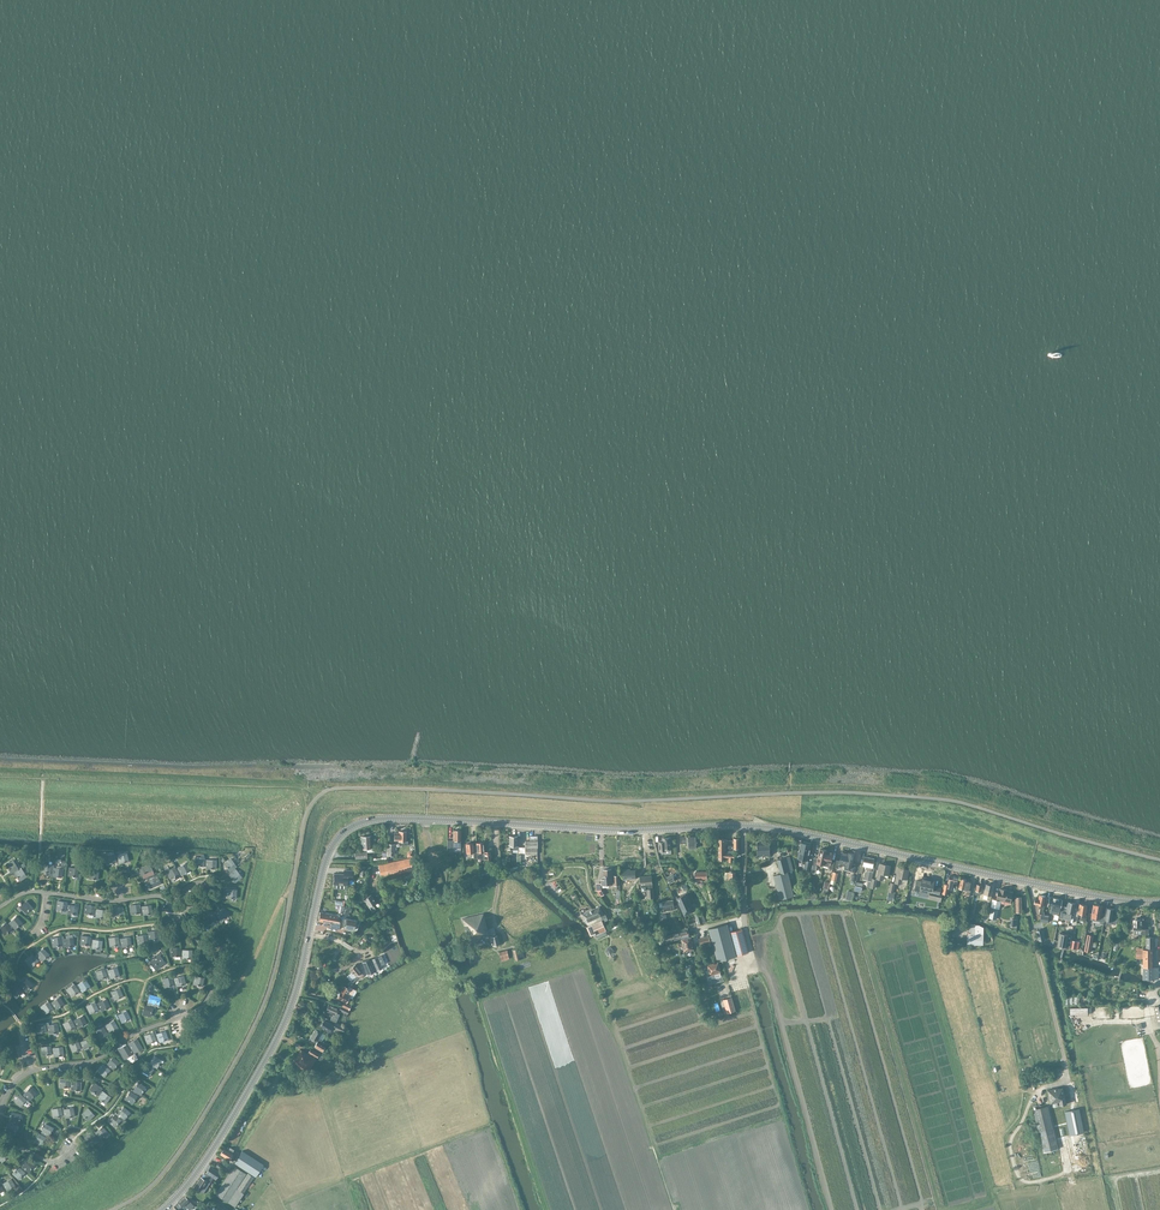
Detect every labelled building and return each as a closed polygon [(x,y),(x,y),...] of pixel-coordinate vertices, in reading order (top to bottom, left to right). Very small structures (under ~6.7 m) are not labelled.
[(461,830),(453,830),(453,840),(447,840),(447,849),(453,849),(453,848),(461,848),(461,830)] [(399,840),(399,841),(401,841),(401,845),(408,845),(408,841),(406,841),(406,831),(399,831),(399,832),(394,832),(394,840),(399,840)] [(367,858),(367,852),(366,848),(371,848),(371,836),(361,837),(362,852),(355,853),(355,859),(367,858)] [(517,849),(517,836),(509,836),(509,845),(507,845),(507,849),(517,849)] [(525,853),(525,854),(529,854),(537,854),(537,836),(529,836),(529,841),(525,841),(525,853)] [(697,836),(681,837),(681,843),(687,843),(687,848),(698,847),(697,836)] [(663,849),(671,849),(671,837),(663,838),(663,842),(659,842),(659,851),(663,851),(663,849)] [(726,838),(718,839),(719,850),(726,850),(726,849),(734,849),(739,849),(739,840),(739,838),(734,839),(734,840),(734,846),(728,846),(728,844),(726,844),(726,840),(728,840),(728,839),(726,839),(726,838)] [(476,843),(477,859),(485,858),(485,859),(491,858),(490,851),(484,852),(483,842),(476,843)] [(758,855),(770,855),(769,842),(757,843),(758,855)] [(807,860),(811,845),(810,845),(811,843),(804,842),(803,843),(801,843),(798,858),(807,860)] [(474,859),(477,859),(476,843),(466,844),(466,854),(473,853),(474,859)] [(387,852),(387,855),(394,855),(394,852),(395,852),(395,844),(387,844),(387,852)] [(823,865),(823,866),(827,850),(820,849),(818,858),(815,857),(813,865),(817,866),(817,863),(823,864),(823,865)] [(726,850),(719,850),(719,860),(725,860),(725,858),(728,858),(728,862),(732,862),(732,858),(734,858),(734,851),(726,851),(726,850)] [(827,850),(823,866),(829,867),(829,869),(833,869),(834,862),(831,861),(833,852),(832,852),(833,851),(828,850),(828,851),(827,851),(827,850)] [(839,864),(845,865),(848,853),(846,853),(847,852),(842,851),(842,852),(840,861),(836,860),(834,867),(838,868),(839,864)] [(118,858),(120,864),(129,861),(126,852),(117,855),(115,856),(116,858),(118,858)] [(117,864),(120,864),(118,858),(116,858),(115,856),(114,853),(105,855),(108,864),(117,862),(117,864)] [(848,853),(845,865),(845,866),(844,870),(854,872),(856,864),(852,863),(854,854),(848,853)] [(788,872),(793,870),(790,856),(777,859),(781,873),(788,872)] [(204,865),(207,865),(207,863),(204,863),(204,860),(204,857),(195,857),(195,866),(204,866),(204,865)] [(873,867),(874,859),(865,857),(863,865),(866,866),(866,869),(869,870),(869,866),(873,867)] [(230,871),(232,873),(234,871),(232,869),(235,868),(237,866),(231,859),(224,864),(230,872),(230,871)] [(410,859),(378,865),(381,877),(413,870),(410,859)] [(17,872),(19,870),(18,868),(13,860),(6,865),(11,873),(13,871),(15,870),(17,872)] [(207,863),(207,865),(206,869),(216,869),(216,860),(207,860),(204,860),(204,863),(207,863)] [(50,873),(53,873),(53,870),(51,870),(51,867),(51,865),(42,863),(41,872),(50,874),(50,873)] [(178,868),(176,869),(177,871),(179,870),(181,872),(182,875),(190,870),(186,863),(178,867),(178,868)] [(889,875),(891,866),(880,863),(877,878),(883,880),(884,874),(889,875)] [(150,865),(140,869),(144,878),(146,877),(151,875),(152,877),(154,876),(157,875),(155,870),(153,871),(150,865)] [(53,870),(53,873),(52,876),(61,878),(63,869),(53,867),(53,868),(51,867),(51,870),(53,870)] [(77,877),(79,868),(69,867),(68,876),(77,877)] [(179,873),(181,872),(179,870),(177,871),(176,869),(175,867),(170,869),(169,867),(165,869),(171,879),(175,877),(176,879),(181,876),(179,873)] [(22,868),(19,870),(17,872),(15,870),(13,871),(15,873),(14,873),(19,881),(27,876),(22,868)] [(236,870),(235,868),(232,869),(234,871),(232,873),(229,875),(235,882),(242,877),(236,869),(236,870)] [(907,879),(909,870),(898,868),(895,882),(901,884),(903,878),(907,879)] [(87,871),(86,878),(88,878),(88,879),(98,880),(99,871),(89,870),(87,869),(87,871)] [(610,883),(609,879),(612,879),(611,869),(603,869),(604,880),(602,880),(602,884),(610,883)] [(624,879),(636,879),(635,870),(628,870),(627,869),(623,869),(624,879)] [(865,880),(865,881),(868,882),(867,887),(870,888),(871,881),(874,869),(870,869),(869,871),(867,870),(865,880)] [(348,878),(352,878),(353,871),(344,870),(344,874),(334,874),(334,876),(333,878),(333,880),(334,882),(334,884),(347,885),(348,878)] [(702,879),(707,878),(707,872),(695,872),(695,879),(696,879),(696,882),(702,881),(702,879)] [(788,872),(774,876),(780,899),(794,895),(788,872)] [(676,874),(675,875),(674,875),(673,874),(666,877),(669,883),(678,878),(676,874)] [(152,877),(151,875),(146,877),(147,879),(150,888),(161,883),(157,875),(154,876),(152,877)] [(640,877),(641,884),(642,891),(647,891),(647,898),(655,897),(654,888),(653,888),(652,875),(640,877)] [(956,885),(958,877),(949,875),(947,884),(947,887),(949,888),(952,888),(953,884),(956,885)] [(940,901),(941,900),(942,894),(939,894),(941,888),(933,886),(934,881),(923,878),(922,882),(917,880),(915,890),(920,891),(921,888),(929,889),(928,893),(930,893),(928,899),(940,901)] [(967,890),(966,894),(970,895),(971,888),(970,888),(972,882),(966,880),(966,879),(961,878),(959,888),(967,890)] [(857,882),(856,886),(855,886),(854,890),(862,892),(862,887),(863,887),(863,884),(857,882)] [(986,884),(984,894),(983,898),(987,899),(991,900),(992,895),(991,895),(994,885),(986,884)] [(997,899),(1010,902),(1012,892),(1007,891),(1008,890),(1000,888),(1000,889),(999,889),(997,899)] [(225,891),(224,895),(227,895),(227,898),(236,898),(236,890),(227,889),(227,891),(225,891)] [(373,905),(376,903),(371,894),(364,898),(372,912),(376,909),(373,905)] [(685,916),(692,912),(693,912),(685,894),(677,898),(685,916)] [(1044,909),(1045,906),(1044,906),(1046,896),(1040,895),(1038,899),(1035,898),(1034,904),(1040,905),(1039,908),(1040,908),(1039,914),(1045,915),(1044,911),(1043,911),(1044,909)] [(1059,911),(1062,900),(1050,897),(1049,902),(1048,902),(1048,905),(1048,906),(1052,907),(1051,910),(1055,910),(1054,913),(1059,914),(1059,911)] [(997,899),(996,900),(993,899),(989,918),(995,919),(997,909),(995,908),(997,899)] [(58,901),(56,912),(65,913),(68,914),(68,910),(69,908),(66,907),(67,905),(67,900),(64,900),(64,902),(58,901)] [(664,911),(674,909),(673,900),(663,902),(664,908),(663,908),(664,911)] [(27,901),(20,907),(18,905),(16,908),(19,912),(22,909),(26,914),(33,907),(27,901)] [(1074,913),(1076,903),(1068,901),(1066,912),(1067,912),(1066,919),(1070,920),(1071,913),(1074,913)] [(1081,920),(1086,921),(1087,915),(1085,915),(1087,905),(1080,903),(1078,914),(1082,914),(1081,920)] [(139,904),(130,905),(131,914),(140,913),(141,915),(143,915),(143,912),(142,909),(140,909),(140,907),(139,904)] [(623,904),(624,916),(630,916),(631,919),(634,919),(634,916),(633,916),(632,904),(623,904)] [(69,908),(68,910),(68,914),(77,915),(78,906),(69,905),(67,905),(66,907),(69,908)] [(94,914),(96,914),(97,912),(94,911),(95,909),(95,906),(86,905),(84,914),(94,915),(94,914)] [(142,909),(143,912),(143,915),(152,914),(151,905),(142,906),(140,907),(140,909),(142,909)] [(1103,906),(1093,905),(1091,917),(1101,918),(1100,921),(1104,921),(1105,914),(1102,913),(1103,906)] [(114,908),(115,914),(112,914),(113,919),(115,919),(115,917),(124,915),(123,906),(114,908)] [(591,910),(595,918),(601,916),(602,919),(607,917),(605,914),(603,914),(600,906),(591,910)] [(217,916),(219,918),(220,921),(228,916),(224,908),(216,913),(214,914),(215,917),(217,916)] [(1106,908),(1105,914),(1104,919),(1113,921),(1112,924),(1115,924),(1117,916),(1113,916),(1114,909),(1106,908)] [(97,912),(96,914),(96,918),(105,919),(106,910),(97,909),(95,909),(94,911),(97,912)] [(586,922),(595,918),(591,910),(582,914),(586,922)] [(217,919),(219,918),(217,916),(215,917),(214,914),(213,912),(204,917),(209,924),(217,920),(217,919)] [(339,922),(340,916),(320,912),(319,921),(330,923),(330,927),(338,928),(339,922)] [(698,912),(695,914),(698,924),(703,923),(706,922),(702,912),(699,913),(698,912)] [(476,940),(476,938),(488,935),(483,914),(462,919),(468,943),(476,940)] [(11,925),(13,927),(15,929),(22,923),(16,916),(9,923),(8,924),(9,926),(11,925)] [(354,930),(356,921),(346,919),(344,926),(346,926),(345,928),(354,930)] [(1134,927),(1134,929),(1134,934),(1146,934),(1146,930),(1146,929),(1144,929),(1144,923),(1143,923),(1143,920),(1139,920),(1139,919),(1134,919),(1134,923),(1130,923),(1130,927),(1134,927)] [(602,920),(592,925),(598,938),(607,934),(605,931),(606,930),(602,920)] [(13,927),(11,925),(9,926),(8,924),(6,922),(0,927),(0,930),(5,935),(12,929),(11,928),(13,927)] [(737,956),(748,952),(742,929),(730,932),(727,923),(709,928),(718,961),(737,956)] [(968,924),(967,945),(983,945),(983,928),(979,925),(968,924)] [(680,929),(682,938),(690,936),(688,927),(680,929)] [(675,940),(682,938),(680,929),(673,931),(675,940)] [(147,938),(147,941),(150,940),(150,941),(159,939),(158,930),(148,932),(149,935),(149,938),(147,938)] [(667,941),(675,940),(673,931),(665,933),(666,937),(663,938),(658,939),(659,944),(667,942),(667,941)] [(1057,946),(1070,948),(1072,940),(1071,940),(1072,935),(1068,934),(1059,933),(1057,946)] [(148,943),(147,941),(147,938),(149,938),(149,935),(146,935),(146,934),(137,936),(139,945),(148,943)] [(1094,935),(1087,934),(1084,951),(1090,952),(1091,946),(1092,942),(1094,935)] [(89,947),(92,948),(93,942),(90,942),(91,939),(91,937),(82,935),(81,944),(90,946),(89,947)] [(493,946),(499,944),(497,935),(491,937),(493,946)] [(118,936),(109,938),(110,947),(119,945),(120,947),(122,947),(122,944),(121,941),(119,942),(118,939),(118,936)] [(700,945),(711,942),(709,936),(699,939),(700,945)] [(62,945),(64,944),(64,942),(62,942),(61,939),(61,937),(52,938),(53,947),(62,946),(62,945)] [(64,939),(61,939),(62,942),(64,942),(64,944),(65,948),(74,946),(73,937),(64,939)] [(121,941),(122,944),(122,947),(131,946),(130,937),(121,938),(121,939),(118,939),(119,942),(121,941)] [(1159,979),(1159,967),(1157,967),(1157,937),(1146,937),(1146,946),(1143,946),(1143,979),(1154,979),(1159,979)] [(684,951),(694,949),(691,938),(682,940),(684,951)] [(93,942),(92,948),(101,949),(102,941),(93,939),(93,940),(91,939),(90,942),(93,942)] [(180,956),(183,956),(183,953),(180,953),(180,950),(180,947),(171,947),(171,956),(180,956)] [(38,957),(40,959),(42,961),(49,955),(43,948),(36,955),(35,956),(36,958),(38,957)] [(183,953),(183,956),(183,959),(192,959),(192,950),(183,950),(180,950),(180,953),(183,953)] [(501,961),(509,958),(507,950),(499,952),(501,961)] [(165,963),(160,955),(161,954),(160,952),(156,955),(157,957),(153,960),(150,962),(156,970),(165,963)] [(38,960),(40,959),(38,957),(36,958),(35,956),(33,954),(26,961),(32,967),(39,961),(38,960)] [(369,959),(362,962),(365,969),(367,972),(368,974),(375,972),(373,968),(382,965),(377,955),(369,959)] [(712,974),(721,971),(718,962),(707,965),(710,974),(707,975),(709,980),(713,979),(712,974)] [(364,975),(367,972),(365,969),(361,972),(355,964),(350,969),(352,972),(347,976),(351,981),(357,975),(359,978),(364,975)] [(109,973),(110,975),(111,979),(119,976),(117,967),(108,970),(106,971),(106,974),(109,973)] [(107,976),(110,975),(109,973),(106,974),(106,971),(105,968),(96,971),(99,980),(107,977),(107,976)] [(175,981),(176,983),(177,987),(186,984),(183,975),(174,978),(175,978),(172,979),(173,981),(175,981)] [(174,984),(176,983),(175,981),(173,981),(172,979),(171,976),(162,979),(165,987),(174,985),(174,984)] [(202,986),(204,978),(195,976),(193,984),(202,986)] [(22,987),(24,989),(26,992),(33,985),(27,979),(20,985),(19,987),(21,989),(22,987)] [(77,985),(76,986),(77,988),(78,988),(80,990),(81,989),(83,992),(90,987),(85,979),(77,984),(78,985),(77,985)] [(83,992),(81,989),(80,990),(78,988),(77,988),(76,986),(74,984),(66,989),(72,997),(79,991),(80,993),(83,992)] [(22,991),(24,989),(22,987),(21,989),(19,987),(17,985),(10,992),(17,998),(23,992),(22,991)] [(341,1006),(349,1010),(350,1006),(351,1004),(346,1002),(349,997),(350,997),(355,989),(349,986),(348,988),(344,986),(341,992),(340,992),(339,991),(337,994),(339,995),(337,998),(346,1002),(345,1003),(343,1003),(342,1006),(341,1006)] [(704,994),(707,993),(705,987),(697,989),(699,997),(705,996),(704,994)] [(115,1000),(123,997),(120,988),(111,992),(113,996),(115,1000)] [(146,1003),(145,1006),(150,1007),(151,1004),(153,1005),(156,1006),(158,997),(150,995),(147,1004),(146,1003)] [(53,1005),(55,1007),(57,1010),(64,1004),(59,997),(52,1002),(50,1004),(51,1006),(53,1005)] [(734,1010),(731,997),(722,999),(726,1013),(734,1010)] [(99,1006),(100,1008),(102,1011),(110,1007),(106,999),(98,1003),(96,1004),(97,1007),(99,1006)] [(53,1008),(55,1007),(53,1005),(51,1006),(50,1004),(48,1001),(41,1006),(46,1014),(53,1009),(53,1008)] [(98,1009),(100,1008),(99,1006),(97,1007),(96,1004),(95,1002),(86,1006),(90,1014),(99,1010),(98,1009)] [(145,1005),(142,1014),(151,1017),(153,1008),(156,1008),(156,1006),(153,1005),(151,1004),(150,1007),(145,1006),(145,1005)] [(330,1020),(336,1023),(337,1019),(339,1014),(336,1013),(338,1008),(329,1004),(326,1010),(333,1014),(332,1016),(330,1020)] [(347,1014),(349,1010),(341,1006),(339,1010),(347,1014)] [(117,1019),(120,1018),(122,1023),(130,1019),(126,1011),(118,1015),(117,1014),(115,1015),(117,1019)] [(76,1023),(77,1025),(79,1028),(87,1024),(83,1016),(74,1020),(75,1020),(72,1022),(74,1024),(76,1023)] [(75,1026),(77,1025),(76,1023),(74,1024),(72,1022),(71,1019),(63,1023),(67,1031),(75,1027),(75,1026)] [(106,1025),(105,1026),(106,1028),(107,1030),(108,1030),(110,1033),(118,1028),(114,1020),(106,1025)] [(324,1020),(320,1027),(329,1032),(328,1033),(332,1035),(336,1030),(342,1032),(343,1032),(345,1033),(348,1028),(336,1023),(334,1026),(333,1025),(324,1020)] [(46,1031),(49,1031),(48,1028),(46,1028),(46,1026),(45,1023),(36,1024),(37,1033),(46,1032),(46,1031)] [(48,1028),(49,1031),(49,1034),(58,1033),(57,1024),(48,1025),(46,1026),(46,1028),(48,1028)] [(100,1039),(110,1033),(108,1030),(107,1030),(106,1028),(105,1026),(104,1026),(102,1024),(94,1029),(100,1039)] [(315,1029),(310,1038),(317,1042),(314,1047),(321,1051),(322,1051),(326,1045),(320,1042),(325,1035),(321,1033),(321,1032),(315,1029)] [(157,1037),(158,1039),(159,1042),(168,1039),(165,1030),(156,1034),(154,1035),(155,1037),(157,1037)] [(156,1040),(158,1039),(157,1037),(155,1037),(154,1035),(153,1032),(144,1036),(148,1044),(156,1041),(156,1040)] [(82,1044),(83,1047),(84,1050),(93,1046),(89,1038),(81,1042),(79,1043),(80,1045),(82,1044)] [(129,1044),(127,1045),(128,1047),(129,1049),(131,1048),(133,1050),(134,1053),(142,1048),(138,1041),(136,1038),(136,1039),(129,1043),(128,1043),(129,1044)] [(81,1048),(83,1047),(82,1044),(80,1045),(79,1043),(78,1040),(69,1044),(73,1052),(81,1049),(81,1048)] [(131,1052),(133,1050),(131,1048),(129,1049),(128,1047),(126,1045),(118,1049),(124,1059),(132,1054),(131,1052)] [(50,1046),(41,1047),(42,1056),(52,1055),(52,1057),(54,1057),(54,1053),(54,1051),(51,1051),(51,1048),(50,1046)] [(54,1051),(54,1053),(54,1057),(64,1055),(62,1046),(53,1048),(51,1048),(51,1051),(54,1051)] [(310,1049),(307,1054),(301,1050),(292,1063),(308,1072),(316,1058),(321,1061),(323,1058),(318,1055),(319,1054),(310,1049)] [(152,1065),(154,1066),(157,1068),(162,1060),(154,1056),(149,1064),(150,1064),(148,1066),(151,1067),(152,1065)] [(106,1063),(104,1065),(106,1066),(108,1068),(109,1066),(111,1068),(114,1070),(120,1063),(113,1057),(107,1064),(106,1063)] [(110,1069),(111,1068),(109,1066),(108,1068),(106,1066),(104,1065),(104,1064),(98,1071),(105,1077),(110,1070),(110,1069)] [(153,1069),(154,1066),(152,1065),(151,1067),(148,1066),(146,1064),(141,1072),(149,1077),(154,1069),(153,1069)] [(69,1087),(71,1087),(71,1084),(69,1084),(69,1082),(69,1079),(60,1078),(60,1087),(69,1088),(69,1087)] [(69,1082),(69,1084),(71,1084),(71,1087),(71,1090),(80,1091),(81,1082),(72,1081),(72,1079),(69,1079),(69,1082)] [(98,1095),(100,1096),(101,1094),(99,1092),(101,1090),(103,1088),(95,1082),(90,1090),(97,1095),(98,1095)] [(134,1091),(132,1093),(135,1094),(136,1092),(138,1093),(141,1095),(146,1087),(138,1082),(133,1090),(134,1091)] [(26,1096),(28,1098),(30,1100),(37,1093),(30,1087),(24,1094),(22,1096),(24,1098),(26,1096)] [(1057,1087),(1047,1089),(1050,1104),(1059,1102),(1060,1105),(1066,1104),(1063,1087),(1058,1088),(1057,1087)] [(101,1094),(100,1096),(98,1098),(105,1104),(111,1096),(103,1091),(103,1092),(101,1090),(99,1092),(101,1094)] [(137,1095),(138,1093),(136,1092),(135,1094),(132,1093),(130,1091),(125,1099),(133,1104),(138,1096),(137,1095)] [(26,1100),(28,1098),(26,1096),(24,1098),(22,1096),(20,1094),(14,1101),(21,1107),(27,1100),(26,1100)] [(1033,1109),(1038,1131),(1053,1127),(1047,1106),(1033,1109)] [(63,1115),(65,1115),(64,1112),(62,1113),(62,1110),(61,1107),(52,1109),(54,1118),(63,1116),(63,1115)] [(64,1112),(65,1115),(65,1118),(75,1116),(73,1107),(64,1109),(64,1110),(62,1110),(62,1113),(64,1112)] [(116,1113),(114,1114),(117,1116),(119,1118),(120,1116),(125,1120),(131,1113),(124,1107),(118,1114),(116,1113)] [(88,1121),(95,1115),(88,1108),(82,1114),(88,1121)] [(1065,1111),(1070,1135),(1077,1134),(1084,1132),(1079,1109),(1072,1110),(1065,1111)] [(11,1122),(10,1124),(13,1125),(14,1122),(16,1123),(19,1124),(21,1115),(12,1113),(10,1122),(11,1122)] [(114,1114),(108,1122),(115,1127),(121,1120),(123,1122),(125,1120),(120,1116),(119,1118),(117,1116),(114,1114)] [(16,1125),(16,1123),(14,1122),(13,1125),(10,1124),(8,1123),(6,1133),(14,1135),(16,1125)] [(44,1134),(47,1135),(49,1136),(54,1128),(46,1124),(41,1132),(42,1132),(41,1134),(43,1136),(44,1134)] [(97,1135),(99,1137),(101,1139),(108,1134),(103,1126),(95,1132),(96,1132),(94,1134),(95,1136),(97,1135)] [(1053,1127),(1038,1131),(1044,1152),(1058,1148),(1053,1127)] [(97,1138),(99,1137),(97,1135),(95,1136),(94,1134),(92,1132),(85,1137),(90,1145),(98,1139),(97,1138)] [(46,1137),(47,1135),(44,1134),(43,1136),(41,1134),(38,1133),(34,1141),(42,1146),(46,1137)] [(232,1153),(234,1150),(230,1148),(228,1151),(223,1148),(220,1154),(230,1160),(233,1154),(232,1153)] [(0,1160),(2,1162),(9,1156),(3,1149),(0,1152),(0,1160)] [(262,1165),(244,1153),(242,1151),(234,1163),(254,1176),(258,1170),(262,1165)] [(24,1168),(26,1170),(28,1172),(35,1165),(28,1159),(22,1166),(20,1168),(22,1170),(24,1168)] [(24,1172),(26,1170),(24,1168),(22,1170),(20,1168),(18,1166),(12,1173),(19,1179),(25,1172),(24,1172)] [(210,1167),(206,1173),(210,1176),(216,1179),(220,1173),(210,1167)] [(233,1170),(232,1169),(216,1194),(235,1207),(244,1194),(245,1191),(254,1177),(248,1173),(247,1174),(235,1167),(233,1170)] [(201,1177),(194,1188),(203,1193),(213,1178),(204,1173),(201,1177)] [(3,1184),(1,1185),(2,1187),(4,1186),(6,1188),(7,1191),(15,1186),(11,1178),(3,1183),(3,1184)] [(189,1205),(191,1203),(186,1197),(185,1197),(179,1203),(184,1209),(186,1207),(188,1208),(190,1206),(189,1205)]
